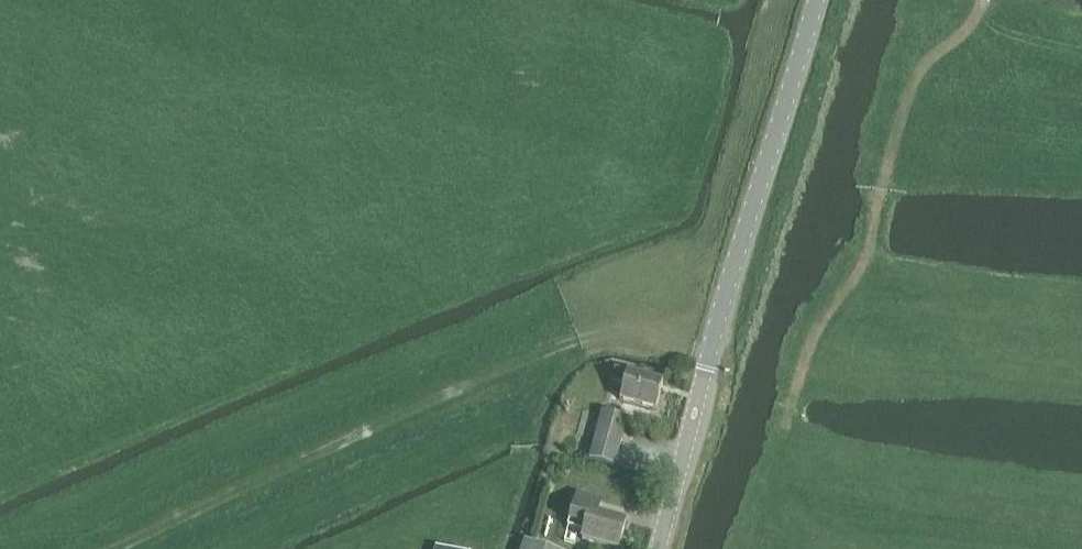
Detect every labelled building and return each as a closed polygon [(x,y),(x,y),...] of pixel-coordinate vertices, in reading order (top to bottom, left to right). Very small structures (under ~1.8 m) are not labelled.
[(620,400),(656,409),(664,382),(615,369),(611,383),(624,386),(620,400)] [(589,459),(615,466),(628,418),(602,411),(589,459)] [(568,527),(584,531),(582,540),(616,548),(619,548),(626,522),(598,514),(602,499),(578,493),(568,527)]
